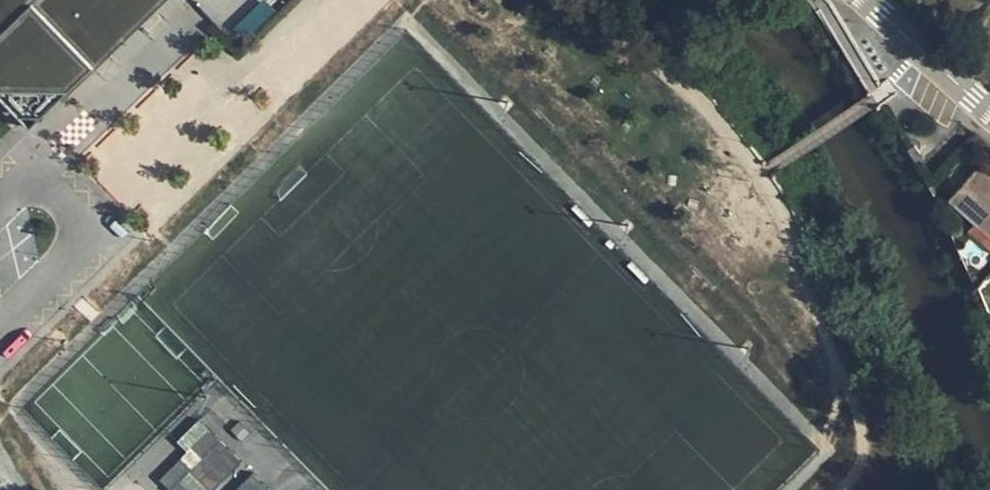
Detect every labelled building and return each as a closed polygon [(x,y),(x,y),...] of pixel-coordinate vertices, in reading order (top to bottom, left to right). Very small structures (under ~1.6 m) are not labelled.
[(28,130),(58,101),(61,104),(96,70),(76,50),(90,36),(107,54),(138,24),(121,7),(128,0),(0,0),(0,101),(28,130)] [(96,70),(155,13),(142,0),(128,0),(121,7),(138,24),(107,54),(90,36),(76,50),(96,70)] [(155,13),(168,0),(142,0),(155,13)] [(981,167),(952,199),(989,233),(989,175),(981,167)] [(243,463),(201,420),(178,442),(188,452),(191,449),(201,460),(192,469),(182,458),(160,480),(169,489),(216,489),(243,463)] [(253,473),(235,489),(269,489),(253,473)]
